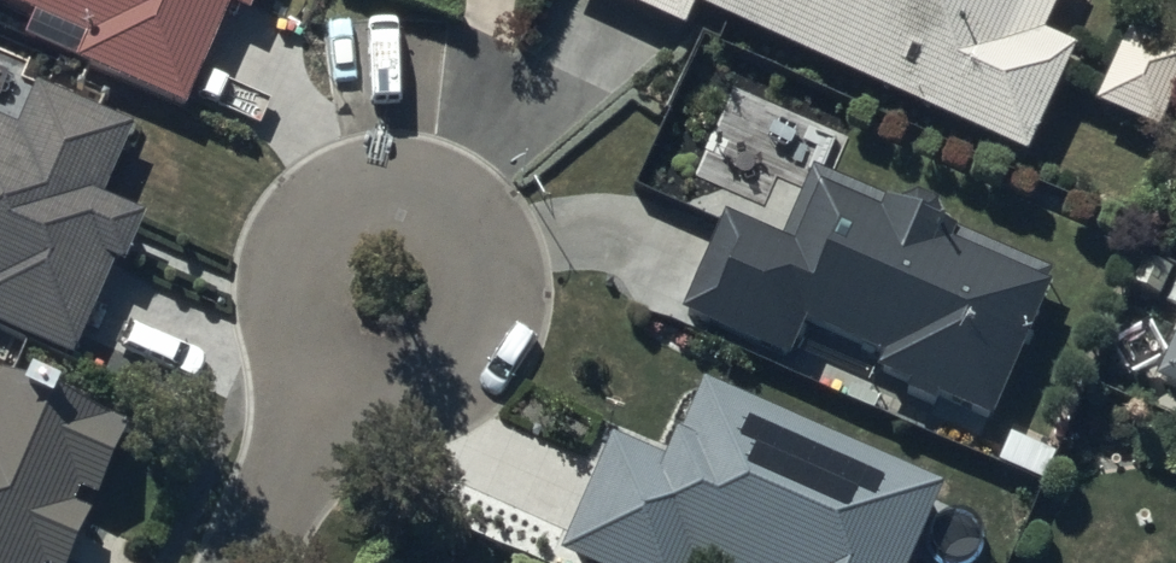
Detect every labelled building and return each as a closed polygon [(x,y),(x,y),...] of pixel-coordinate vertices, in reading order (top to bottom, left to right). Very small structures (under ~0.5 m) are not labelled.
[(84,35),(75,56),(180,103),(225,0),(6,0),(84,35)] [(246,8),(250,0),(228,0),(246,8)] [(686,25),(697,1),(1030,149),(1077,46),(1048,33),(1063,0),(630,0),(686,25)] [(75,350),(116,262),(124,265),(145,220),(101,200),(134,129),(39,85),(19,127),(0,118),(0,316),(75,350)] [(789,247),(736,222),(694,321),(796,364),(811,329),(893,364),(887,379),(921,394),(918,402),(944,413),(949,403),(998,424),(1058,284),(958,241),(958,239),(957,237),(956,235),(955,232),(954,230),(953,228),(951,226),(950,224),(948,222),(947,220),(945,219),(943,217),(941,215),(940,214),(938,213),(936,211),(933,210),(931,209),(929,208),(927,207),(925,206),(922,205),(920,205),(917,204),(915,204),(913,204),(910,204),(908,204),(905,204),(903,204),(901,204),(898,205),(896,205),(893,206),(891,207),(823,175),(789,247)] [(1161,377),(1175,383),(1175,343),(1161,377)] [(86,511),(72,505),(80,488),(98,497),(123,443),(102,433),(109,418),(60,395),(65,384),(35,370),(30,382),(4,370),(0,378),(0,562),(61,562),(86,511)] [(614,436),(564,552),(589,562),(691,562),(694,555),(712,562),(908,562),(943,482),(710,381),(688,431),(675,426),(661,456),(614,436)]
